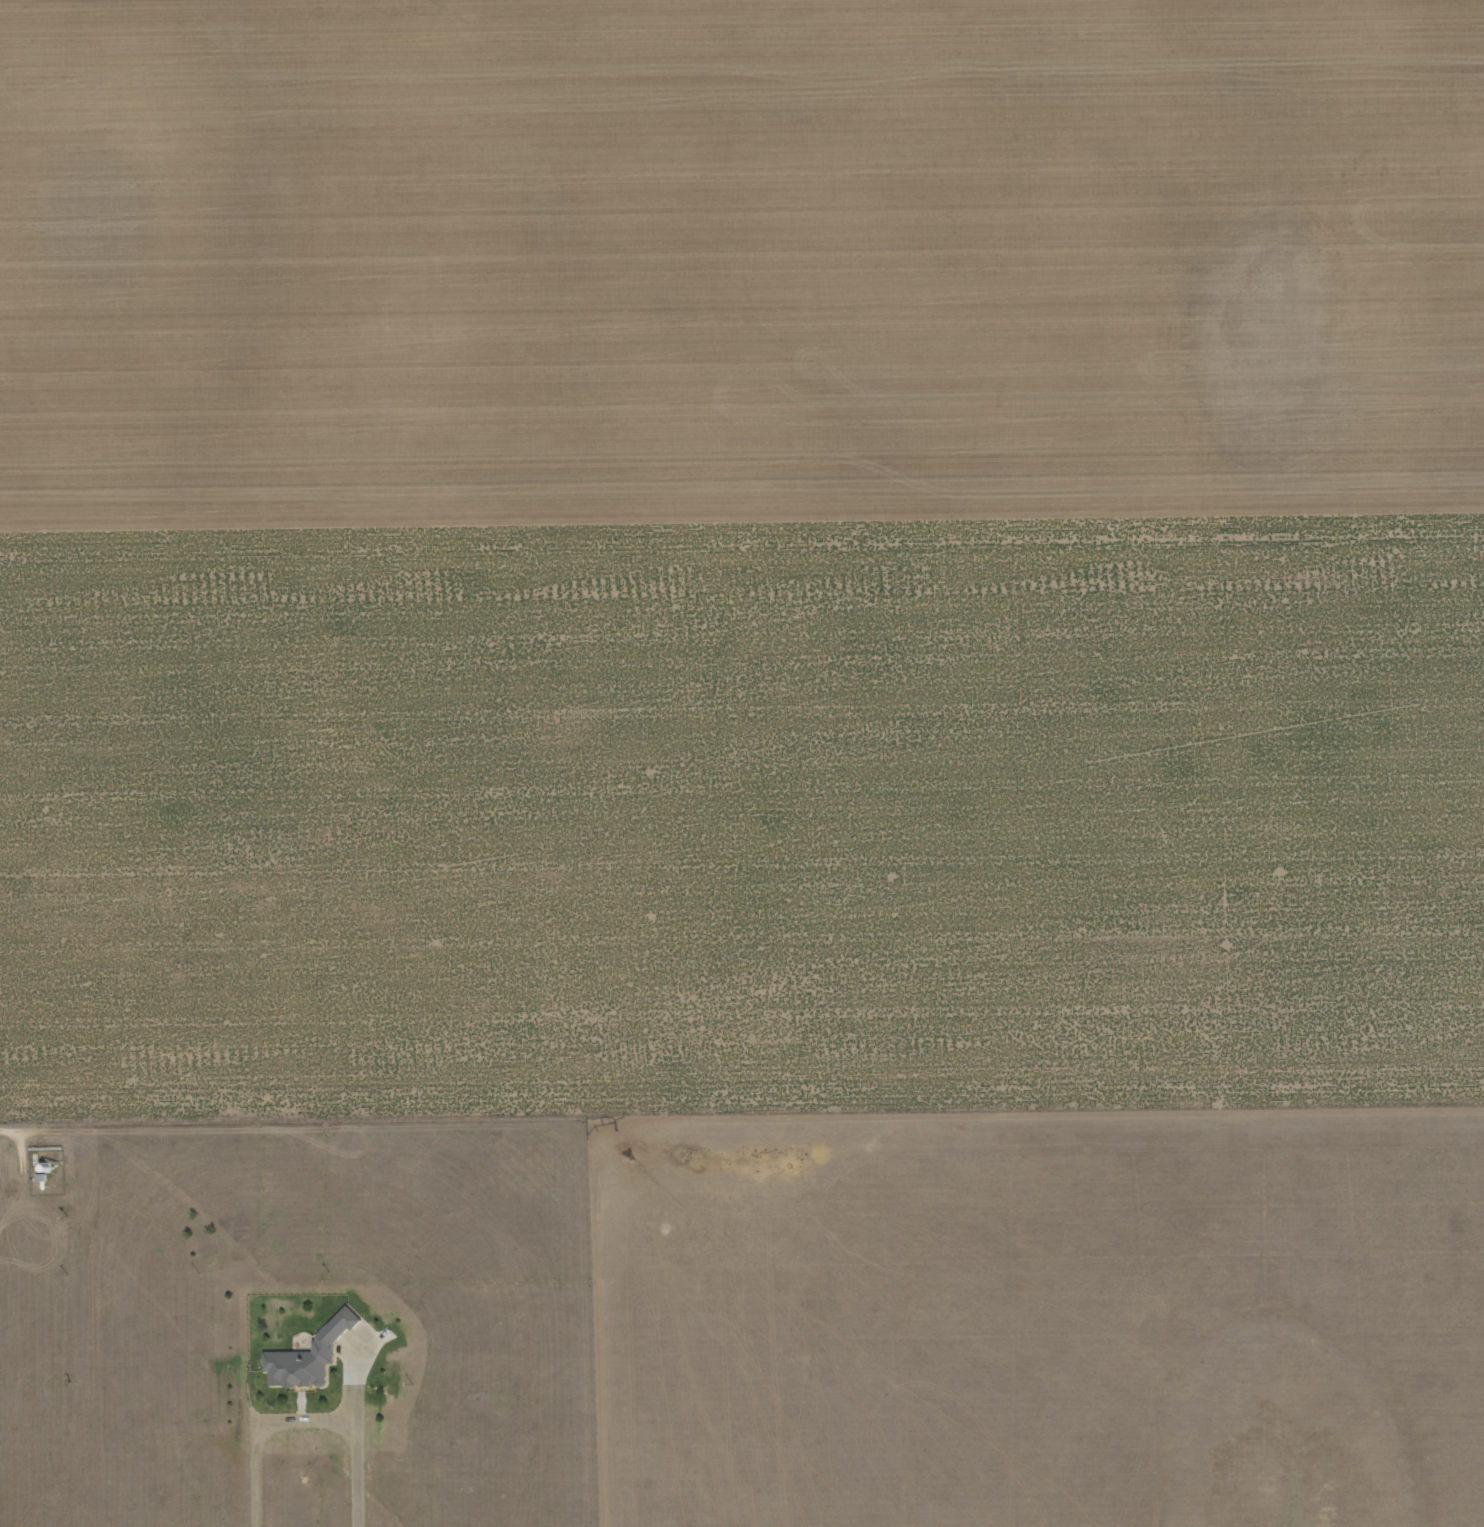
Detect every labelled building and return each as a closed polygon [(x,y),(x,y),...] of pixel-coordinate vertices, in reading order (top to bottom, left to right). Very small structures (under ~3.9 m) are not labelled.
[(269,1386),(333,1387),(333,1364),(338,1364),(338,1343),(316,1343),(316,1352),(270,1351),(269,1386)]
